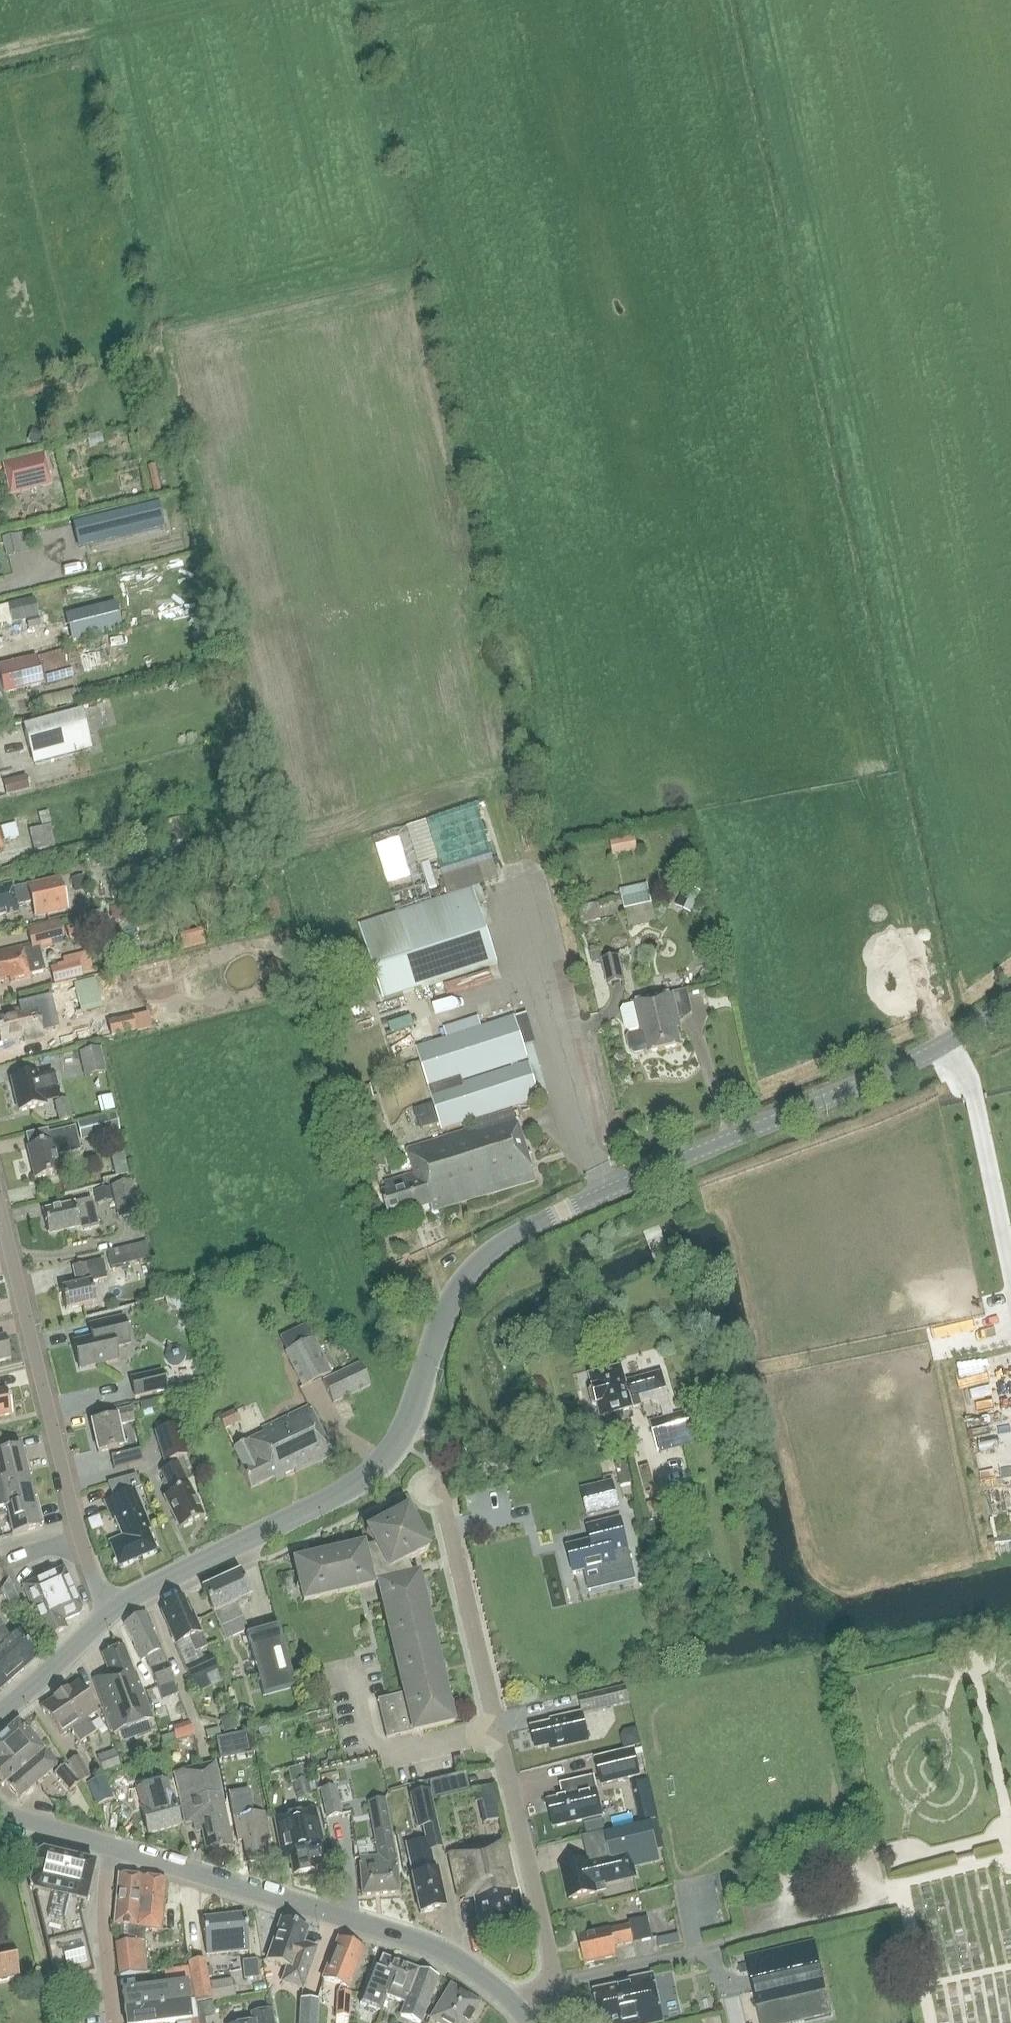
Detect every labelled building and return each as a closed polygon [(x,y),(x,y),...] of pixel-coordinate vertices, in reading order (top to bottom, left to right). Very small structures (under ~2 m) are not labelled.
[(51,485),(43,453),(1,463),(9,495),(51,485)] [(8,553),(31,549),(28,531),(5,535),(8,553)] [(41,626),(34,598),(7,605),(12,623),(26,620),(28,629),(41,626)] [(114,602),(65,615),(72,642),(121,629),(114,602)] [(3,695),(42,686),(35,658),(0,667),(0,680),(3,695)] [(89,750),(79,712),(23,726),(34,764),(89,750)] [(11,794),(33,787),(28,772),(6,779),(11,794)] [(18,838),(15,825),(0,828),(0,848),(3,848),(2,842),(18,838)] [(49,825),(29,829),(33,851),(54,846),(49,825)] [(637,850),(634,837),(610,842),(612,855),(637,850)] [(18,911),(17,906),(32,903),(35,917),(67,910),(59,879),(13,890),(12,883),(0,886),(0,916),(18,911)] [(620,890),(624,910),(652,904),(647,884),(620,890)] [(354,929),(379,1005),(493,966),(468,891),(354,929)] [(131,918),(128,905),(110,909),(112,922),(131,918)] [(58,920),(26,929),(31,948),(32,952),(38,951),(64,944),(58,920)] [(9,978),(10,982),(31,978),(30,975),(43,972),(38,951),(32,952),(31,948),(24,949),(23,946),(0,952),(0,980),(9,978)] [(607,986),(625,982),(619,956),(601,961),(607,986)] [(78,961),(50,967),(54,983),(82,977),(78,961)] [(93,979),(74,984),(80,1013),(100,1009),(93,979)] [(648,1054),(680,1047),(676,1028),(680,1027),(673,995),(633,1004),(639,1032),(630,1034),(627,1039),(630,1051),(635,1054),(648,1051),(648,1054)] [(0,1019),(0,1042),(23,1037),(24,1042),(45,1037),(44,1032),(60,1028),(52,996),(17,1004),(19,1009),(11,1011),(12,1016),(0,1019)] [(146,1012),(108,1021),(111,1037),(150,1028),(146,1012)] [(541,1100),(515,1018),(416,1049),(441,1131),(541,1100)] [(84,1077),(105,1073),(99,1048),(78,1053),(84,1077)] [(37,1077),(36,1073),(10,1079),(18,1111),(46,1104),(46,1102),(58,1099),(51,1073),(37,1077)] [(59,1122),(72,1119),(67,1100),(54,1103),(59,1122)] [(432,1212),(534,1182),(514,1112),(474,1124),(476,1129),(407,1149),(415,1174),(421,1173),(431,1206),(432,1212)] [(119,1131),(115,1114),(77,1123),(81,1140),(119,1131)] [(59,1173),(55,1157),(80,1152),(75,1128),(49,1134),(51,1142),(27,1148),(35,1178),(59,1173)] [(369,1154),(374,1170),(385,1167),(380,1151),(369,1154)] [(127,1174),(122,1154),(111,1157),(116,1176),(127,1174)] [(421,1173),(415,1174),(384,1184),(386,1191),(381,1193),(388,1219),(431,1206),(421,1173)] [(130,1181),(111,1186),(118,1217),(138,1213),(130,1181)] [(42,1211),(48,1235),(78,1228),(83,1231),(97,1228),(91,1200),(73,1204),(42,1211)] [(125,1248),(107,1252),(111,1269),(129,1264),(125,1248)] [(91,1283),(106,1279),(102,1260),(72,1267),(76,1285),(60,1289),(65,1310),(96,1303),(91,1283)] [(123,1317),(88,1325),(91,1339),(73,1343),(79,1369),(117,1360),(114,1347),(130,1344),(123,1317)] [(10,1359),(4,1335),(0,1336),(0,1362),(10,1359)] [(312,1338),(284,1352),(301,1387),(330,1373),(312,1338)] [(369,1387),(358,1363),(321,1380),(333,1404),(369,1387)] [(639,1396),(666,1388),(662,1372),(626,1382),(622,1368),(592,1377),(595,1389),(593,1389),(591,1394),(593,1403),(597,1405),(599,1404),(602,1417),(642,1406),(639,1396)] [(130,1378),(134,1398),(167,1390),(162,1370),(130,1378)] [(12,1415),(6,1389),(0,1390),(0,1418),(12,1415)] [(296,1473),(331,1455),(307,1406),(261,1429),(263,1433),(232,1448),(241,1465),(239,1466),(250,1489),(274,1477),(276,1482),(285,1477),(284,1474),(294,1469),(296,1473)] [(123,1447),(118,1426),(134,1422),(131,1408),(111,1412),(112,1418),(91,1423),(98,1453),(123,1447)] [(239,1422),(233,1410),(217,1418),(223,1430),(239,1422)] [(153,1432),(163,1462),(187,1455),(178,1424),(153,1432)] [(28,1489),(22,1462),(26,1462),(23,1450),(19,1451),(19,1448),(0,1452),(0,1496),(28,1489)] [(142,1461),(139,1449),(111,1455),(114,1469),(142,1461)] [(179,1530),(204,1516),(176,1462),(160,1471),(171,1492),(162,1497),(179,1530)] [(628,1471),(617,1473),(620,1487),(631,1485),(628,1471)] [(114,1498),(103,1502),(111,1521),(114,1520),(121,1536),(108,1541),(119,1566),(156,1550),(148,1531),(150,1530),(133,1490),(141,1487),(136,1475),(108,1483),(114,1498)] [(618,1509),(611,1480),(579,1488),(586,1517),(618,1509)] [(0,1496),(0,1519),(6,1517),(11,1536),(38,1530),(38,1527),(41,1526),(38,1515),(35,1515),(28,1489),(0,1496)] [(386,1739),(453,1723),(418,1574),(411,1575),(405,1563),(428,1551),(406,1510),(366,1532),(373,1547),(364,1549),(363,1544),(293,1561),(303,1602),(377,1584),(403,1694),(377,1700),(386,1739)] [(621,1519),(597,1524),(586,1527),(590,1543),(568,1548),(575,1575),(602,1568),(604,1574),(618,1571),(614,1557),(629,1554),(621,1519)] [(22,1587),(45,1639),(67,1630),(63,1621),(78,1615),(80,1608),(62,1569),(22,1587)] [(202,1589),(213,1613),(219,1628),(242,1618),(236,1603),(249,1597),(239,1573),(202,1589)] [(8,1602),(17,1597),(10,1584),(1,1590),(8,1602)] [(162,1610),(161,1613),(171,1636),(170,1636),(190,1681),(216,1670),(210,1656),(199,1661),(195,1652),(206,1647),(188,1605),(185,1607),(182,1599),(182,1598),(164,1606),(165,1609),(162,1610)] [(141,1660),(145,1658),(158,1689),(174,1682),(161,1650),(151,1631),(154,1629),(145,1613),(124,1624),(135,1646),(134,1647),(141,1660)] [(12,1679),(37,1657),(26,1642),(28,1640),(20,1631),(10,1639),(0,1624),(0,1666),(12,1679)] [(246,1635),(262,1696),(295,1687),(279,1627),(246,1635)] [(108,1673),(103,1674),(91,1679),(114,1732),(152,1717),(137,1675),(135,1676),(124,1646),(101,1654),(108,1673)] [(12,1679),(0,1666),(0,1689),(12,1679)] [(59,1695),(87,1737),(95,1732),(86,1718),(97,1711),(77,1682),(59,1695)] [(628,1703),(625,1687),(579,1697),(582,1714),(628,1703)] [(79,1743),(87,1737),(59,1695),(40,1708),(60,1737),(70,1730),(79,1743)] [(551,1751),(588,1742),(582,1714),(550,1721),(551,1725),(530,1729),(535,1750),(550,1747),(551,1751)] [(0,1737),(0,1782),(2,1785),(5,1783),(18,1799),(57,1765),(25,1729),(24,1730),(17,1722),(0,1737)] [(628,1745),(643,1741),(639,1727),(624,1731),(628,1745)] [(250,1732),(216,1739),(220,1760),(254,1753),(250,1732)] [(120,1765),(114,1750),(97,1757),(102,1772),(120,1765)] [(594,1759),(600,1784),(639,1776),(633,1750),(594,1759)] [(79,1783),(90,1777),(79,1756),(68,1762),(79,1783)] [(453,1759),(456,1772),(465,1770),(462,1757),(453,1759)] [(206,1851),(231,1846),(214,1764),(174,1772),(185,1823),(194,1821),(196,1832),(202,1831),(206,1851)] [(69,1791),(78,1783),(64,1765),(54,1773),(69,1791)] [(296,1799),(311,1795),(307,1778),(291,1782),(296,1799)] [(601,1818),(592,1778),(562,1785),(565,1799),(547,1803),(553,1829),(601,1818)] [(86,1784),(95,1802),(112,1797),(102,1779),(86,1784)] [(173,1802),(167,1782),(146,1787),(150,1803),(141,1805),(148,1834),(179,1826),(173,1803),(173,1802)] [(340,1815),(334,1786),(319,1790),(325,1818),(340,1815)] [(498,1819),(491,1786),(470,1791),(472,1803),(477,1802),(482,1823),(498,1819)] [(436,1824),(429,1791),(409,1795),(417,1829),(436,1824)] [(361,1896),(397,1893),(395,1854),(385,1798),(369,1801),(378,1857),(358,1858),(361,1896)] [(263,1813),(251,1815),(250,1808),(232,1812),(238,1840),(242,1839),(246,1862),(268,1857),(265,1840),(268,1839),(263,1813)] [(327,1865),(314,1808),(273,1817),(281,1852),(288,1850),(293,1875),(314,1870),(313,1868),(327,1865)] [(597,1894),(595,1885),(633,1876),(629,1857),(655,1850),(649,1822),(606,1832),(613,1859),(589,1865),(588,1862),(562,1868),(570,1900),(597,1894)] [(481,1933),(516,1925),(509,1891),(514,1890),(504,1842),(449,1854),(459,1901),(473,1898),(481,1933)] [(94,1865),(42,1853),(36,1856),(36,1857),(29,1886),(32,1892),(33,1892),(35,1893),(34,1897),(54,1983),(93,1974),(80,1916),(82,1904),(84,1904),(94,1865)] [(418,1916),(446,1909),(436,1869),(435,1870),(431,1854),(409,1859),(412,1875),(409,1876),(418,1916)] [(119,1925),(121,1942),(114,1943),(118,1975),(144,1972),(141,1927),(159,1929),(164,1880),(122,1875),(118,1879),(114,1924),(119,1925)] [(248,1950),(244,1914),(201,1919),(205,1954),(240,1950),(240,1951),(248,1950)] [(628,1921),(629,1926),(611,1930),(610,1930),(593,1933),(594,1936),(579,1939),(585,1963),(615,1956),(614,1947),(651,1939),(646,1917),(628,1921)] [(301,1989),(308,1969),(315,1948),(301,1943),(305,1930),(280,1921),(266,1959),(285,1966),(280,1981),(301,1989)] [(345,1993),(347,1987),(347,1988),(362,1949),(336,1939),(321,1978),(340,1985),(337,1994),(335,2016),(348,2017),(350,1993),(345,1993)] [(762,2022),(792,2022),(830,2014),(814,1944),(748,1960),(762,2022)] [(17,1980),(10,1947),(0,1949),(0,1983),(17,1980)] [(385,1996),(397,1963),(381,1957),(375,1974),(370,1972),(359,2002),(379,2010),(385,1996)] [(243,1977),(258,1976),(256,1959),(241,1961),(243,1977)] [(195,2002),(210,2000),(203,1960),(188,1962),(195,2002)] [(397,1963),(385,1996),(404,2003),(399,2016),(418,2022),(436,1978),(397,1963)] [(190,1981),(188,1967),(164,1970),(165,1984),(190,1981)] [(617,1986),(594,1991),(600,2022),(661,2022),(664,2022),(654,1973),(616,1981),(617,1986)] [(121,1991),(123,2009),(187,2001),(184,1983),(121,1991)] [(476,2003),(449,1986),(430,2018),(438,2022),(464,2022),(476,2003)] [(176,2021),(177,2022),(198,2022),(198,2019),(195,2020),(193,2000),(187,2001),(123,2009),(125,2022),(164,2022),(176,2021)] [(317,2001),(300,2000),(298,2022),(315,2022),(317,2001)] [(269,2011),(250,2014),(252,2022),(271,2022),(269,2011)]
